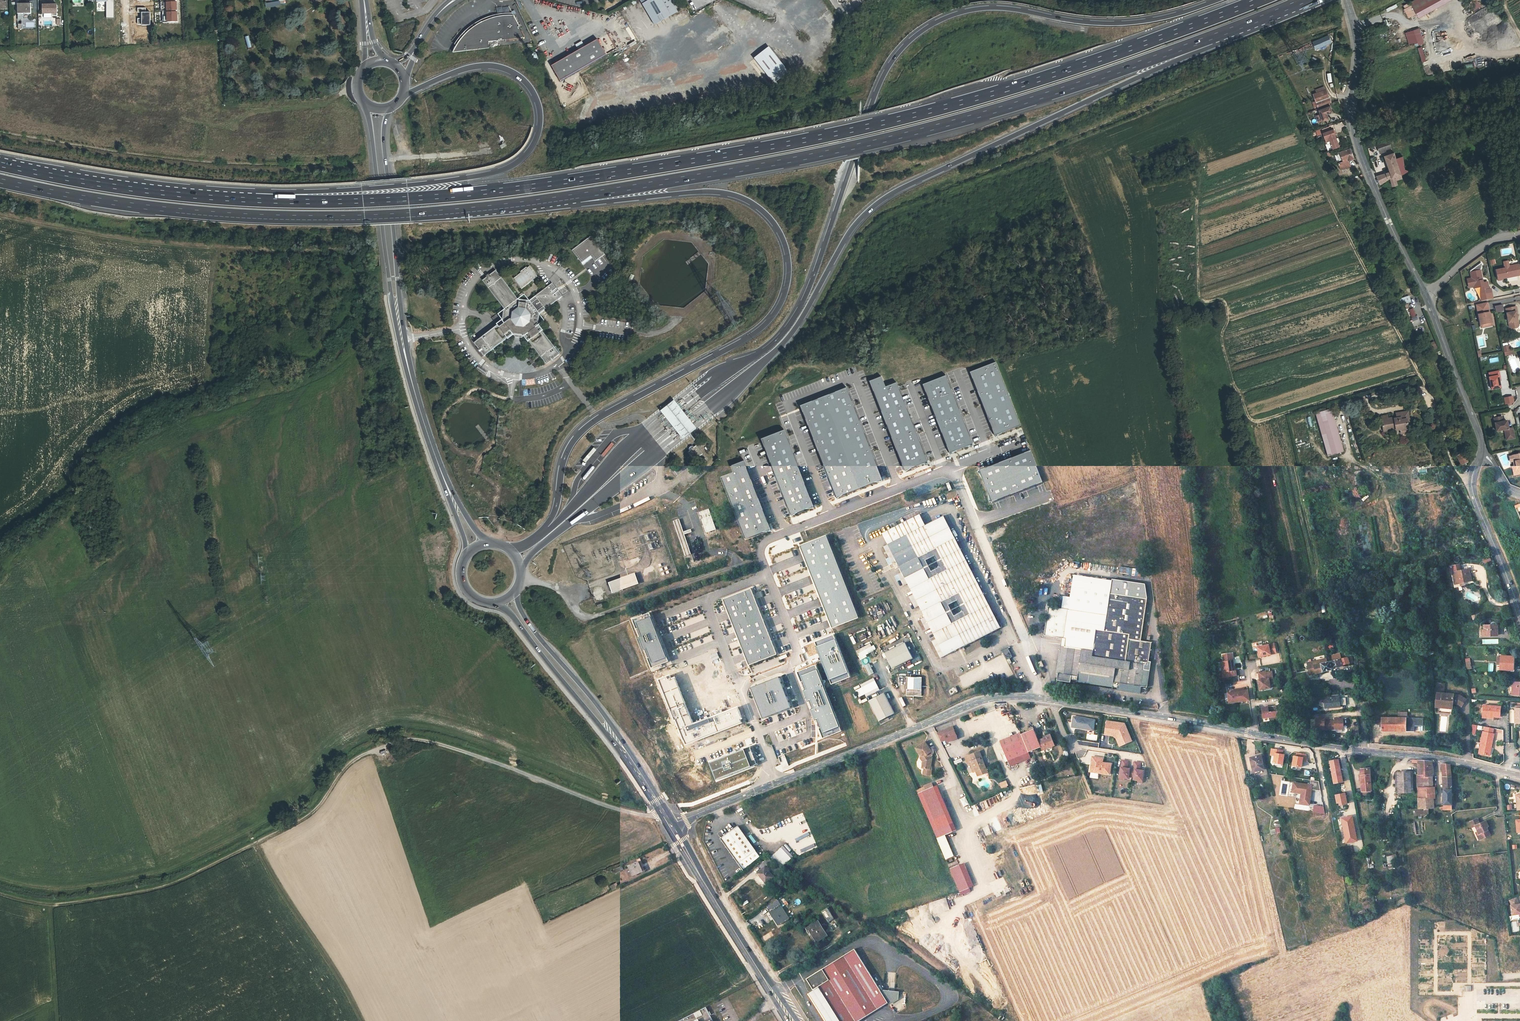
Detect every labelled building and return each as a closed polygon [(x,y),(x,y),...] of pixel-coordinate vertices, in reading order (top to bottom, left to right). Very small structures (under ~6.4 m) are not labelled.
[(177,0),(161,0),(161,11),(163,11),(163,23),(178,22),(177,2),(168,3),(168,1),(177,0)] [(668,11),(674,7),(671,1),(672,0),(662,0),(668,11)] [(1409,4),(1415,15),(1442,0),(1416,0),(1409,4)] [(1470,3),(1473,10),(1481,7),(1478,0),(1477,0),(1470,3)] [(31,3),(18,4),(18,20),(30,20),(30,18),(31,18),(31,3)] [(57,5),(43,5),(43,13),(52,13),(52,16),(57,16),(57,5)] [(146,12),(141,12),(141,19),(141,25),(150,25),(150,12),(146,12)] [(524,37),(513,15),(501,16),(496,17),(495,17),(488,19),(483,21),(478,24),(473,27),(469,31),(465,34),(461,38),(459,42),(456,46),(454,49),(453,52),(489,48),(488,42),(524,37)] [(1420,28),(1405,31),(1408,46),(1423,43),(1420,28)] [(1311,41),(1315,49),(1332,43),(1329,34),(1311,41)] [(552,66),(560,81),(606,55),(598,39),(552,66)] [(628,55),(641,48),(638,42),(625,50),(628,55)] [(769,45),(753,57),(774,86),(790,75),(769,45)] [(1422,46),(1417,48),(1422,62),(1427,61),(1422,46)] [(1318,108),(1330,103),(1328,99),(1316,103),(1318,108)] [(1319,111),(1323,122),(1329,119),(1327,115),(1332,113),(1330,106),(1319,111)] [(1323,134),(1327,144),(1325,144),(1328,150),(1338,147),(1332,131),(1323,134)] [(1376,143),(1379,152),(1391,149),(1389,139),(1376,143)] [(1335,154),(1338,163),(1339,163),(1340,166),(1341,165),(1342,169),(1348,167),(1347,163),(1349,162),(1348,160),(1353,159),(1350,149),(1335,154)] [(1385,155),(1391,171),(1376,176),(1380,184),(1391,179),(1393,186),(1397,184),(1396,180),(1401,178),(1401,175),(1406,171),(1405,170),(1403,156),(1396,159),(1394,152),(1385,155)] [(591,235),(571,249),(582,265),(592,258),(594,261),(604,254),(591,235)] [(1506,270),(1498,272),(1500,280),(1509,278),(1508,277),(1517,275),(1516,267),(1510,269),(1509,263),(1504,264),(1506,270)] [(1516,267),(1517,275),(1508,277),(1509,278),(1519,275),(1519,266),(1516,267)] [(535,278),(527,267),(524,268),(523,268),(518,273),(520,277),(513,281),(515,283),(519,289),(535,278)] [(502,321),(473,343),(484,356),(513,334),(524,335),(546,364),(559,353),(537,325),(539,313),(537,311),(543,307),(545,309),(563,295),(552,282),(534,295),(536,298),(531,302),(529,300),(517,299),(495,270),(481,280),(503,308),(502,321)] [(1482,272),(1472,274),(1475,289),(1481,287),(1484,287),(1484,290),(1485,290),(1488,301),(1495,299),(1493,288),(1491,288),(1490,281),(1484,282),(1482,272)] [(1410,303),(1408,297),(1399,300),(1401,306),(1410,303)] [(1494,324),(1489,303),(1479,305),(1483,327),(1494,324)] [(1503,305),(1495,307),(1497,313),(1504,312),(1503,305)] [(1519,322),(1516,309),(1517,309),(1518,309),(1517,306),(1507,308),(1511,325),(1513,326),(1518,326),(1519,323),(1519,322)] [(1413,308),(1408,310),(1411,318),(1416,316),(1413,308)] [(1434,352),(1428,343),(1423,345),(1429,355),(1434,352)] [(970,372),(995,435),(1021,425),(996,362),(970,372)] [(1489,377),(1492,389),(1493,389),(1501,387),(1498,376),(1499,376),(1498,372),(1489,374),(1490,377),(1489,377)] [(923,384),(950,453),(973,444),(946,375),(923,384)] [(869,381),(905,471),(928,462),(897,382),(887,386),(883,376),(869,381)] [(847,387),(800,406),(836,497),(883,479),(847,387)] [(372,392),(373,403),(379,402),(377,389),(370,390),(371,392),(372,392)] [(699,432),(678,403),(664,413),(685,443),(699,432)] [(1396,419),(1393,420),(1393,419),(1387,421),(1386,418),(1380,420),(1384,434),(1401,429),(1402,434),(1410,432),(1406,419),(1409,418),(1406,411),(1394,414),(1395,416),(1396,419)] [(1330,415),(1316,419),(1326,455),(1341,451),(1330,415)] [(1495,418),(1498,432),(1505,430),(1506,435),(1514,434),(1512,427),(1509,428),(1507,420),(1504,421),(1503,416),(1495,418)] [(761,439),(791,515),(814,506),(784,430),(761,439)] [(1028,443),(976,463),(995,510),(1046,491),(1028,443)] [(703,454),(696,445),(688,453),(695,462),(703,454)] [(1457,457),(1463,465),(1468,462),(1462,453),(1457,457)] [(722,478),(746,539),(771,529),(744,460),(731,465),(734,473),(722,478)] [(715,530),(707,509),(696,513),(703,535),(715,530)] [(886,545),(924,526),(922,521),(918,514),(881,533),(884,540),(886,545)] [(999,629),(943,517),(924,526),(886,545),(883,547),(919,620),(917,621),(923,633),(926,631),(940,659),(999,629)] [(679,520),(673,523),(679,543),(686,540),(679,520)] [(827,535),(800,545),(832,628),(859,618),(827,535)] [(1454,572),(1452,572),(1455,581),(1461,579),(1462,581),(1470,579),(1467,568),(1459,570),(1458,565),(1453,567),(1454,572)] [(1113,583),(1113,579),(1075,573),(1074,578),(1113,583)] [(613,594),(640,584),(636,574),(610,583),(613,594)] [(1150,659),(1153,641),(1142,639),(1149,597),(1111,592),(1113,583),(1074,578),(1072,595),(1070,607),(1063,606),(1050,604),(1045,633),(1063,636),(1067,636),(1063,659),(1060,659),(1058,672),(1059,672),(1058,678),(1072,680),(1072,677),(1078,678),(1078,680),(1119,686),(1120,681),(1148,686),(1152,660),(1150,659)] [(723,599),(749,665),(778,654),(752,588),(723,599)] [(1070,607),(1072,595),(1065,594),(1063,606),(1070,607)] [(647,659),(651,668),(669,661),(650,613),(631,620),(635,630),(638,629),(641,637),(639,638),(643,650),(646,649),(649,658),(647,659)] [(1484,627),(1484,636),(1497,636),(1497,626),(1496,625),(1495,624),(1493,624),(1492,624),(1491,625),(1491,626),(1491,627),(1484,627)] [(834,634),(815,642),(832,684),(851,677),(834,634)] [(912,657),(904,642),(884,653),(892,668),(912,657)] [(870,663),(866,655),(876,650),(873,643),(856,651),(860,659),(858,660),(861,667),(870,663)] [(1273,643),(1257,647),(1259,657),(1275,653),(1273,643)] [(1234,666),(1232,654),(1222,655),(1223,662),(1224,671),(1222,671),(1223,678),(1236,676),(1235,670),(1234,670),(1234,666)] [(1332,660),(1331,660),(1332,669),(1343,666),(1352,663),(1351,656),(1340,659),(1339,654),(1331,656),(1332,660)] [(1512,658),(1500,656),(1498,670),(1510,671),(1512,658)] [(1331,660),(1330,657),(1307,661),(1308,665),(1314,664),(1316,672),(1332,669),(1331,660)] [(1000,665),(1004,677),(1012,674),(1008,662),(1000,665)] [(871,663),(866,665),(870,675),(875,673),(871,663)] [(987,665),(989,674),(996,673),(994,664),(987,665)] [(839,725),(817,671),(801,677),(807,691),(804,692),(808,702),(811,701),(814,709),(812,711),(815,719),(817,718),(823,731),(839,725)] [(673,734),(678,747),(742,724),(740,719),(743,718),(733,693),(728,693),(731,700),(705,710),(703,705),(688,710),(673,672),(658,678),(666,699),(667,699),(672,713),(675,720),(676,720),(681,731),(673,734)] [(1265,672),(1258,673),(1259,680),(1258,680),(1260,690),(1270,688),(1269,679),(1272,679),(1271,673),(1266,674),(1265,672)] [(921,695),(921,677),(906,677),(906,695),(921,695)] [(779,678),(753,688),(764,718),(791,708),(779,678)] [(878,689),(874,680),(855,688),(859,698),(878,689)] [(1435,705),(1452,707),(1453,702),(1457,703),(1461,705),(1466,696),(1461,693),(1454,693),(1454,691),(1443,690),(1443,683),(1438,682),(1438,690),(1436,691),(1435,705)] [(958,690),(955,685),(947,689),(950,694),(958,690)] [(1231,693),(1228,693),(1229,703),(1249,700),(1247,690),(1244,691),(1242,691),(1241,689),(1233,690),(1233,692),(1231,693)] [(895,713),(884,693),(868,701),(879,721),(895,713)] [(1340,697),(1329,698),(1326,699),(1325,702),(1325,704),(1327,707),(1329,708),(1341,707),(1340,705),(1340,699),(1340,697)] [(1282,705),(1261,708),(1263,718),(1269,718),(1269,720),(1278,719),(1278,716),(1284,715),(1282,705)] [(1482,714),(1493,715),(1493,716),(1499,717),(1500,707),(1483,705),(1482,714)] [(1088,719),(1073,716),(1072,726),(1076,726),(1076,728),(1093,730),(1094,726),(1093,726),(1094,720),(1087,719),(1088,719)] [(1378,716),(1373,716),(1373,723),(1381,723),(1382,731),(1407,731),(1407,717),(1378,717),(1378,716)] [(1324,718),(1315,718),(1315,729),(1329,729),(1329,721),(1324,721),(1324,718)] [(1334,721),(1329,721),(1329,729),(1342,729),(1342,718),(1334,718),(1334,721)] [(1132,741),(1125,724),(1107,721),(1105,731),(1118,733),(1123,745),(1132,741)] [(1493,727),(1485,725),(1484,730),(1482,729),(1477,751),(1486,754),(1488,745),(1490,746),(1493,733),(1492,732),(1493,727)] [(953,726),(937,733),(941,742),(946,739),(947,742),(958,738),(953,726)] [(1028,751),(1040,746),(1041,749),(1054,744),(1049,733),(1045,735),(1046,737),(1037,740),(1035,735),(1033,729),(1021,733),(1028,751)] [(1123,745),(1118,733),(1105,731),(1105,735),(1114,736),(1116,738),(1120,746),(1123,745)] [(1021,732),(999,740),(1007,759),(1028,751),(1021,733),(1021,732)] [(921,754),(924,759),(924,758),(924,764),(926,764),(931,765),(932,755),(932,753),(932,752),(931,750),(932,749),(925,740),(917,747),(921,754)] [(750,747),(710,761),(717,779),(757,763),(750,747)] [(1283,750),(1272,748),(1271,755),(1275,755),(1274,762),(1283,764),(1285,754),(1283,754),(1283,750)] [(967,764),(972,773),(977,770),(986,766),(979,750),(964,757),(962,758),(965,765),(967,764)] [(1297,756),(1295,756),(1293,765),(1302,767),(1303,760),(1308,761),(1307,754),(1298,752),(1297,756)] [(1264,770),(1261,755),(1250,758),(1253,773),(1264,770)] [(1103,758),(1092,757),(1091,768),(1095,769),(1094,772),(1110,774),(1111,764),(1102,763),(1103,758)] [(1143,780),(1144,771),(1140,770),(1138,770),(1138,768),(1140,768),(1141,763),(1135,762),(1134,769),(1128,768),(1126,768),(1126,766),(1128,767),(1129,761),(1123,760),(1120,777),(1124,778),(1129,778),(1129,776),(1134,777),(1134,779),(1138,780),(1143,780)] [(1432,761),(1417,760),(1417,785),(1433,785),(1432,762),(1432,761)] [(1449,763),(1442,763),(1442,771),(1443,771),(1444,776),(1450,776),(1449,765),(1449,763)] [(986,766),(977,770),(979,774),(988,770),(986,766)] [(1375,789),(1372,767),(1363,768),(1366,790),(1375,789)] [(1413,791),(1412,771),(1395,772),(1396,793),(1413,791)] [(1443,812),(1451,811),(1450,776),(1444,776),(1444,791),(1442,791),(1443,812)] [(1000,783),(1002,788),(1009,785),(1007,780),(1000,783)] [(1320,781),(1311,780),(1311,785),(1294,783),(1293,792),(1302,793),(1301,803),(1310,804),(1313,789),(1321,791),(1320,781)] [(1418,810),(1433,809),(1433,785),(1417,785),(1418,810)] [(920,800),(929,821),(945,815),(934,787),(917,793),(920,800)] [(964,807),(970,804),(966,796),(961,799),(964,807)] [(1315,805),(1314,812),(1325,813),(1326,805),(1315,805)] [(1359,840),(1354,816),(1344,819),(1349,842),(1359,840)] [(1475,827),(1479,835),(1481,840),(1488,836),(1484,829),(1486,828),(1483,822),(1478,824),(1476,821),(1470,824),(1472,829),(1475,827)] [(933,831),(942,851),(947,849),(939,829),(933,831)] [(754,852),(741,831),(724,842),(737,863),(742,871),(758,858),(754,852)] [(786,843),(773,856),(783,866),(794,856),(790,851),(792,850),(786,843)] [(1397,854),(1387,856),(1389,863),(1398,861),(1397,854)] [(634,875),(644,870),(639,860),(629,865),(634,875)] [(764,862),(759,865),(762,869),(757,873),(764,883),(772,877),(764,867),(766,865),(764,862)] [(964,862),(950,868),(958,888),(972,882),(964,862)] [(1509,901),(1511,906),(1510,906),(1512,915),(1519,914),(1519,906),(1519,904),(1519,905),(1516,898),(1509,901)] [(788,917),(777,899),(767,906),(774,917),(773,917),(777,923),(788,917)] [(824,910),(819,913),(826,925),(831,921),(824,910)] [(824,938),(815,923),(803,930),(807,936),(808,935),(813,944),(824,938)] [(856,953),(810,983),(817,993),(821,990),(842,1020),(866,1020),(891,1005),(856,953)] [(677,1020),(678,1020),(711,1020),(714,1020),(707,1005),(700,1009),(703,1013),(698,1016),(695,1011),(677,1020)]
